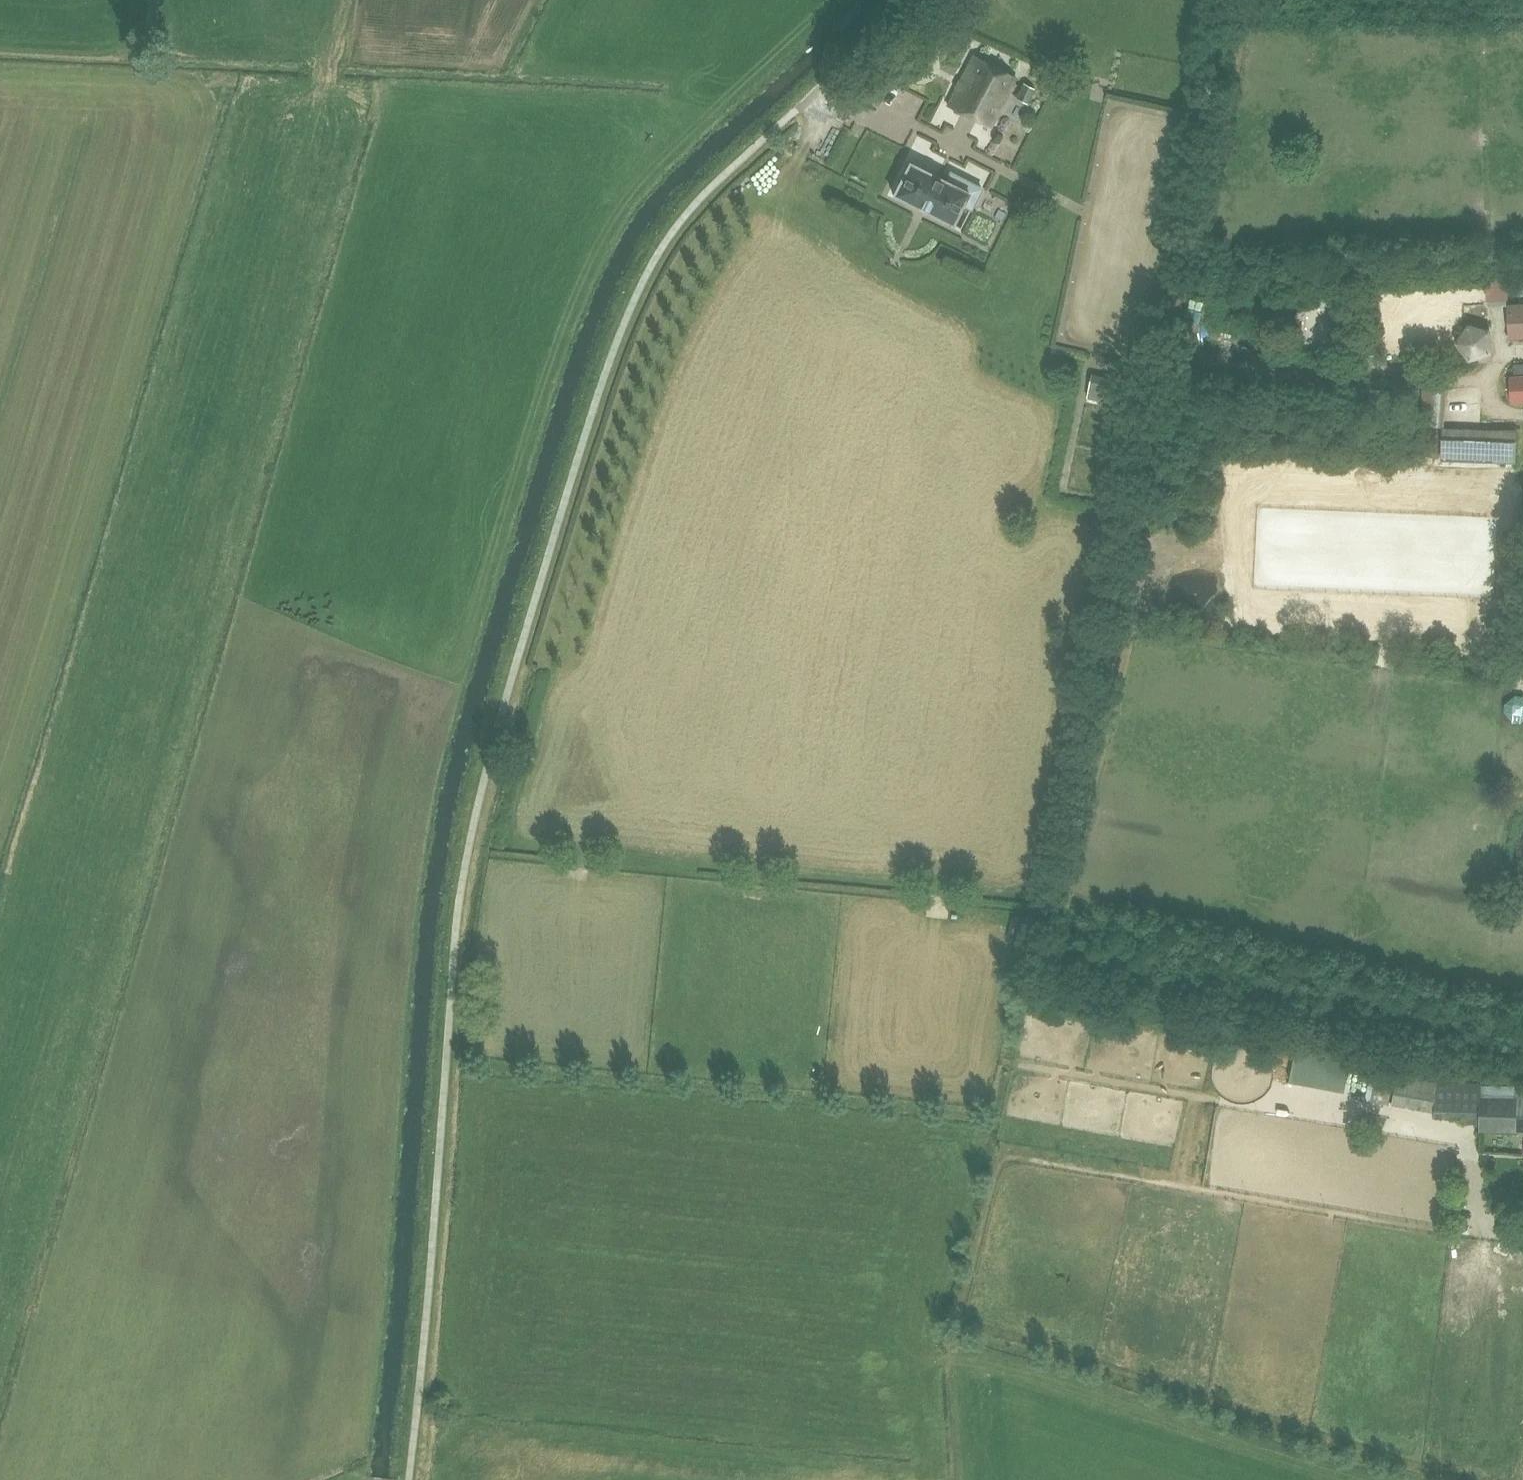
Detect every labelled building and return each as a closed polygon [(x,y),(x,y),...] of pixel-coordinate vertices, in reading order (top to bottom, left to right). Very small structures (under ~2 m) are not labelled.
[(991,127),(1016,78),(973,56),(948,106),(991,127)] [(1015,98),(1027,104),(1034,89),(1023,83),(1015,98)] [(908,162),(892,194),(952,224),(962,204),(971,208),(981,187),(950,172),(945,180),(908,162)] [(1507,306),(1509,338),(1522,338),(1522,294),(1507,294),(1508,306),(1507,306)] [(1514,377),(1509,377),(1510,403),(1522,403),(1522,376),(1514,377)] [(1416,420),(1438,422),(1442,383),(1420,380),(1416,420)] [(1132,390),(1092,382),(1088,399),(1128,407),(1132,390)] [(1517,430),(1442,428),(1441,461),(1516,463),(1517,430)] [(1389,1104),(1396,1067),(1372,1063),(1365,1100),(1389,1104)] [(1480,1119),(1480,1131),(1522,1131),(1522,1085),(1484,1085),(1484,1083),(1465,1082),(1465,1077),(1398,1070),(1392,1105),(1434,1112),(1434,1117),(1480,1119)]
